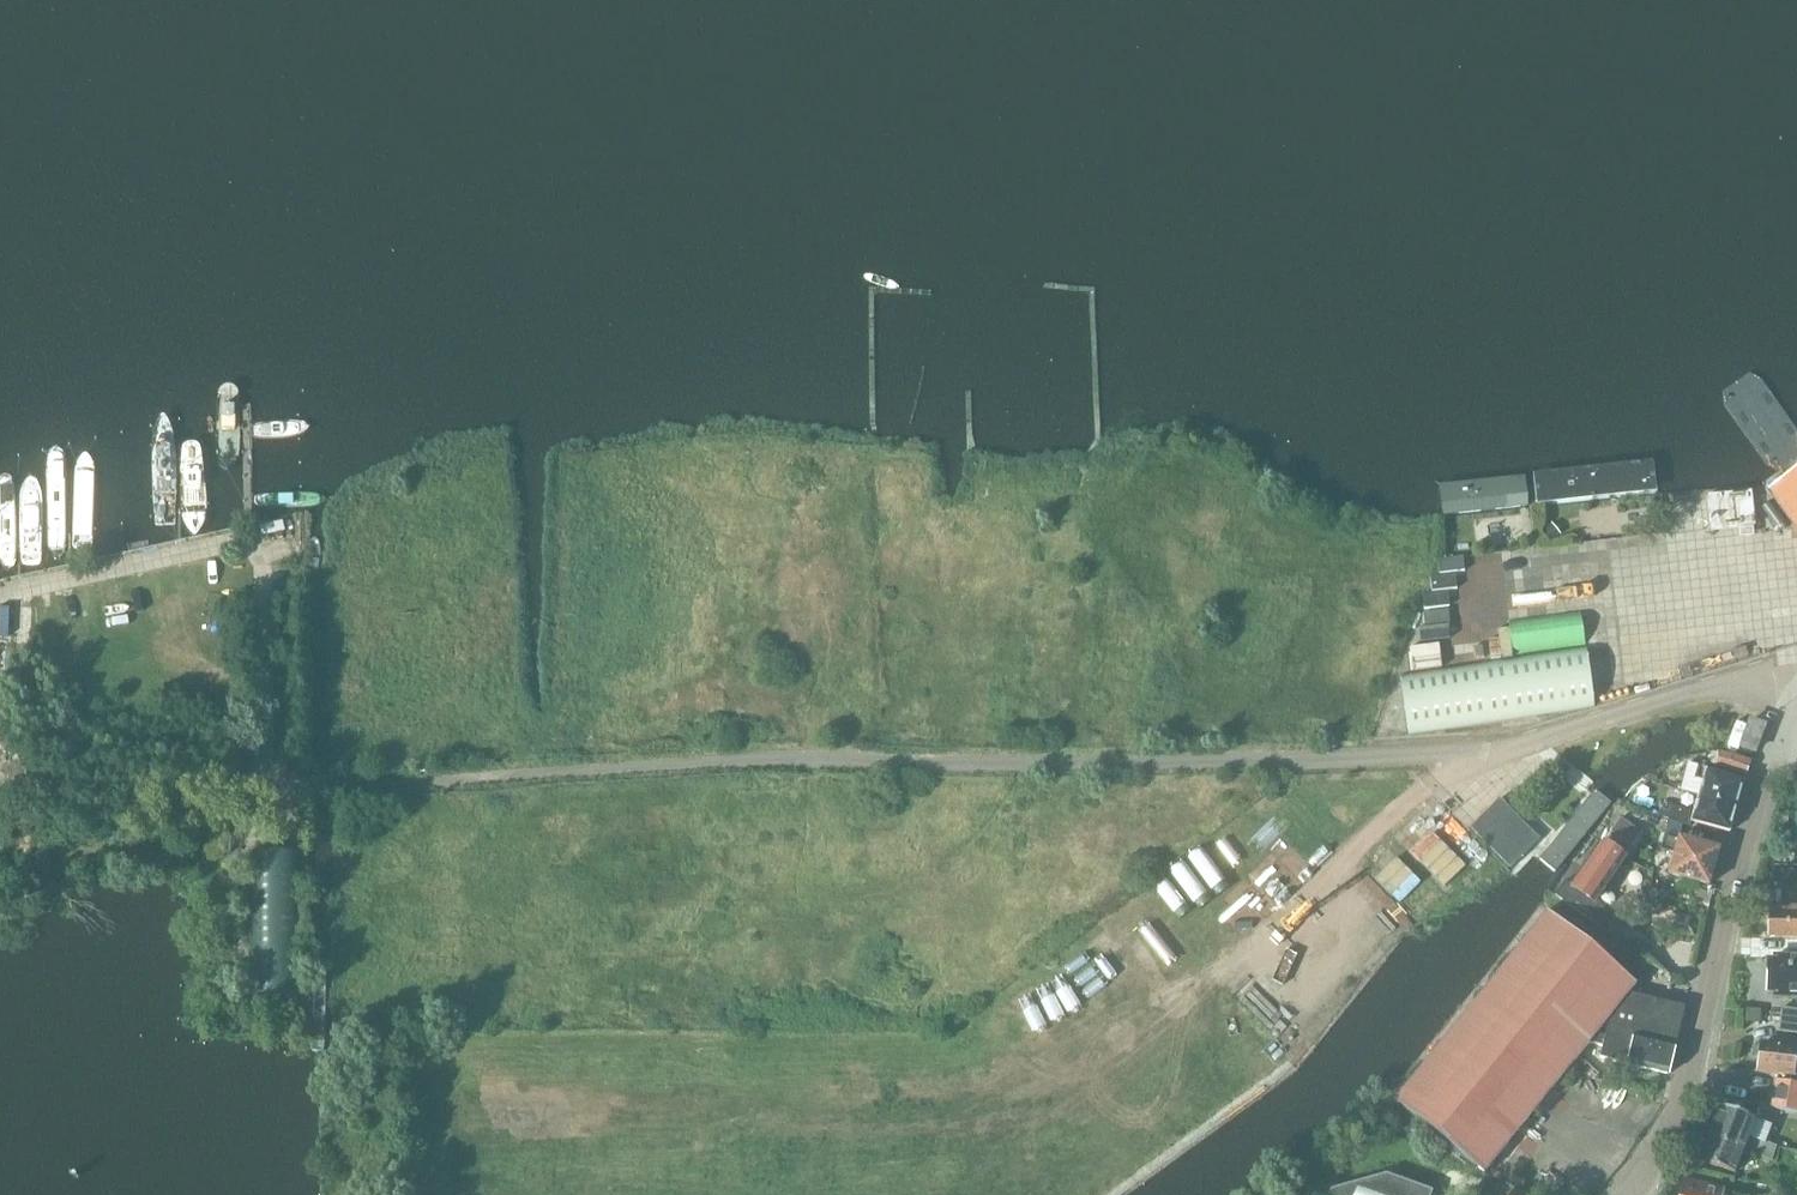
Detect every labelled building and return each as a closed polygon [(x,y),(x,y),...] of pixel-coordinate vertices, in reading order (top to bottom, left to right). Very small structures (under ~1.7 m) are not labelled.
[(1653,462),(1533,474),(1536,506),(1657,494),(1653,462)] [(1796,530),(1796,471),(1769,492),(1796,530)] [(1522,475),(1436,486),(1441,519),(1526,508),(1522,475)] [(1708,495),(1711,530),(1755,526),(1752,491),(1708,495)] [(1560,533),(1553,524),(1542,533),(1549,542),(1560,533)] [(1445,639),(1457,638),(1455,568),(1468,568),(1467,554),(1441,554),(1442,574),(1425,574),(1426,643),(1415,643),(1415,666),(1446,666),(1445,639)] [(1517,651),(1589,638),(1583,610),(1511,623),(1517,651)] [(1399,674),(1408,735),(1595,708),(1586,647),(1399,674)] [(1741,746),(1755,751),(1765,725),(1750,720),(1741,746)] [(1747,774),(1751,763),(1735,757),(1720,753),(1717,764),(1731,768),(1747,774)] [(1703,780),(1700,795),(1737,807),(1744,781),(1700,768),(1697,778),(1703,780)] [(1554,873),(1611,806),(1592,790),(1535,857),(1554,873)] [(1666,803),(1661,817),(1690,826),(1692,822),(1730,832),(1737,807),(1699,796),(1695,813),(1666,803)] [(1539,839),(1511,810),(1499,798),(1471,827),(1511,868),(1539,839)] [(1442,827),(1469,855),(1480,845),(1453,817),(1442,827)] [(1620,818),(1603,844),(1625,858),(1642,832),(1620,818)] [(1669,874),(1710,885),(1711,881),(1714,879),(1716,872),(1714,869),(1720,848),(1679,837),(1678,841),(1665,837),(1661,850),(1675,854),(1669,874)] [(1625,858),(1603,844),(1573,888),(1595,902),(1625,858)] [(1796,902),(1796,907),(1767,908),(1768,939),(1796,938),(1796,902)] [(1484,1174),(1590,1043),(1596,1035),(1637,985),(1547,913),(1395,1102),(1484,1174)] [(1775,956),(1775,961),(1768,961),(1767,992),(1774,992),(1774,997),(1796,997),(1796,957),(1775,956)] [(1600,1058),(1669,1074),(1685,1007),(1632,995),(1608,1024),(1605,1037),(1596,1035),(1590,1043),(1603,1046),(1600,1058)] [(1796,1033),(1796,1010),(1781,1008),(1779,1031),(1796,1033)] [(1760,1044),(1760,1047),(1757,1050),(1756,1056),(1758,1059),(1757,1071),(1796,1077),(1796,1064),(1796,1052),(1796,1048),(1760,1044)] [(1720,1106),(1709,1137),(1743,1150),(1754,1154),(1770,1112),(1738,1100),(1734,1111),(1720,1106)] [(1700,1160),(1734,1173),(1743,1150),(1709,1137),(1700,1160)] [(1757,1150),(1773,1156),(1776,1147),(1760,1141),(1757,1150)] [(1434,1191),(1388,1174),(1332,1189),(1329,1194),(1432,1194),(1434,1191)] [(1724,1189),(1683,1180),(1680,1194),(1723,1194),(1724,1189)] [(1508,1183),(1500,1194),(1526,1194),(1508,1183)]
